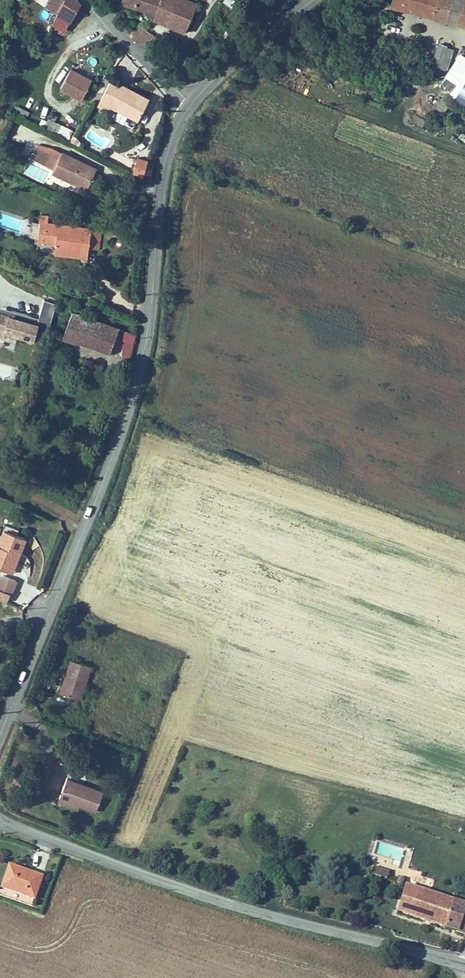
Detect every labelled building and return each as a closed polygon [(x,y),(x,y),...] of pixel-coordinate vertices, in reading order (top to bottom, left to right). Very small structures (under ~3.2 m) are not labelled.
[(46,5),(56,12),(52,25),(65,31),(82,2),(80,0),(49,0),(46,5)] [(178,0),(124,0),(157,13),(155,18),(169,24),(178,0)] [(189,0),(178,0),(169,24),(185,30),(196,3),(189,0)] [(444,16),(447,0),(392,0),(391,1),(444,16)] [(444,16),(464,22),(464,0),(447,0),(444,16)] [(162,41),(140,23),(130,35),(152,53),(162,41)] [(454,47),(438,43),(433,63),(449,67),(454,47)] [(461,52),(446,75),(464,88),(464,54),(461,52)] [(71,67),(62,86),(82,96),(92,77),(71,67)] [(128,90),(130,86),(120,81),(119,83),(111,80),(98,104),(108,109),(109,107),(116,110),(117,107),(140,119),(149,100),(128,90)] [(151,96),(130,86),(128,90),(149,100),(151,96)] [(67,137),(71,127),(47,118),(43,128),(67,137)] [(75,133),(71,141),(80,145),(82,139),(78,134),(75,133)] [(16,144),(7,141),(1,157),(10,160),(16,144)] [(30,156),(42,161),(49,146),(36,143),(30,156)] [(49,146),(42,161),(54,167),(74,176),(72,180),(81,184),(90,163),(63,150),(63,151),(56,147),(49,146)] [(138,155),(134,171),(143,178),(149,159),(138,155)] [(100,167),(90,163),(81,184),(90,188),(100,167)] [(74,176),(54,167),(52,171),(72,180),(74,176)] [(57,243),(57,247),(90,251),(90,246),(100,247),(103,227),(49,221),(49,214),(40,213),(39,221),(41,221),(38,241),(57,243)] [(90,251),(57,247),(56,251),(89,255),(90,251)] [(91,285),(88,294),(103,300),(107,291),(91,285)] [(42,315),(40,322),(52,325),(59,301),(47,297),(42,315)] [(0,303),(0,304),(0,332),(7,334),(9,328),(36,336),(40,322),(42,315),(0,303)] [(81,342),(90,316),(75,310),(66,337),(81,342)] [(120,326),(90,316),(81,342),(111,352),(120,326)] [(11,570),(19,551),(22,552),(28,537),(17,533),(19,529),(6,524),(0,540),(0,566),(11,570)] [(22,552),(19,551),(11,570),(15,571),(22,552)] [(0,577),(0,587),(11,592),(14,592),(19,580),(1,573),(0,577)] [(7,602),(11,592),(0,587),(0,599),(7,602)] [(92,666),(72,659),(61,691),(82,698),(92,666)] [(69,766),(57,802),(78,809),(80,805),(97,810),(104,789),(84,782),(87,772),(69,766)] [(45,876),(9,864),(1,888),(36,900),(45,876)] [(390,871),(375,866),(372,874),(387,879),(390,871)] [(397,882),(403,884),(406,877),(399,875),(397,882)] [(408,883),(399,912),(464,933),(464,902),(408,883)]
